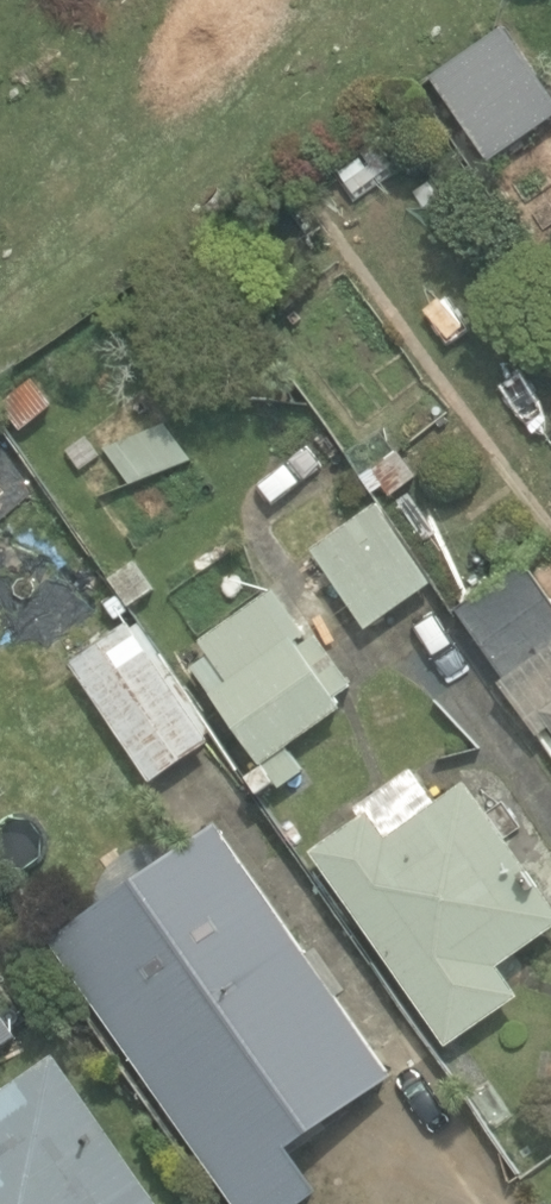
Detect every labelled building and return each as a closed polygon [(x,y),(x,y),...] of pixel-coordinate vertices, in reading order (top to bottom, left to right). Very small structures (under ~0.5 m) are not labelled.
[(550,116),(550,96),(517,47),(445,98),(489,160),(550,116)] [(53,407),(32,380),(0,406),(21,432),(53,407)] [(130,486),(192,462),(163,425),(103,450),(130,486)] [(382,506),(394,499),(390,493),(414,478),(399,455),(364,477),(382,506)] [(366,631),(433,585),(378,505),(311,550),(366,631)] [(133,608),(154,593),(133,565),(112,581),(133,608)] [(525,565),(460,610),(509,680),(502,685),(540,738),(550,731),(550,733),(550,603),(525,565)] [(308,642),(272,592),(200,644),(210,657),(192,670),(264,769),(250,779),(262,796),(276,786),(280,792),(305,775),(287,750),(345,708),(337,697),(351,687),(315,637),(308,642)] [(132,632),(128,625),(71,664),(153,782),(209,743),(204,736),(212,730),(140,626),(132,632)] [(410,770),(354,809),(361,818),(311,853),(447,1047),(518,997),(498,968),(550,931),(550,906),(465,784),(435,805),(410,770)] [(217,887),(146,937),(133,919),(67,965),(234,1203),(309,1203),(323,1194),(275,1125),(356,1068),(258,927),(249,933),(217,887)] [(15,1039),(0,1017),(0,1049),(15,1039)] [(55,1057),(0,1095),(0,1203),(157,1203),(55,1057)]
